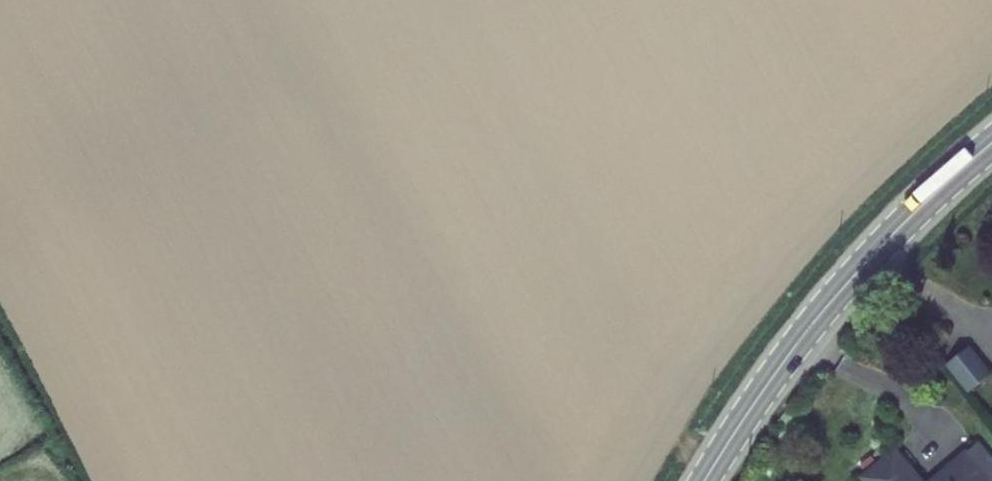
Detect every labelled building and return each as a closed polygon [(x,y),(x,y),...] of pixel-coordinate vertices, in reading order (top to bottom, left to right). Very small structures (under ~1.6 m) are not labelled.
[(946,350),(925,368),(947,395),(968,377),(946,350)] [(942,449),(916,470),(922,476),(916,480),(970,480),(942,449)] [(846,480),(898,480),(874,450),(842,477),(846,480)] [(903,480),(904,480),(916,480),(922,476),(916,470),(903,480)]
